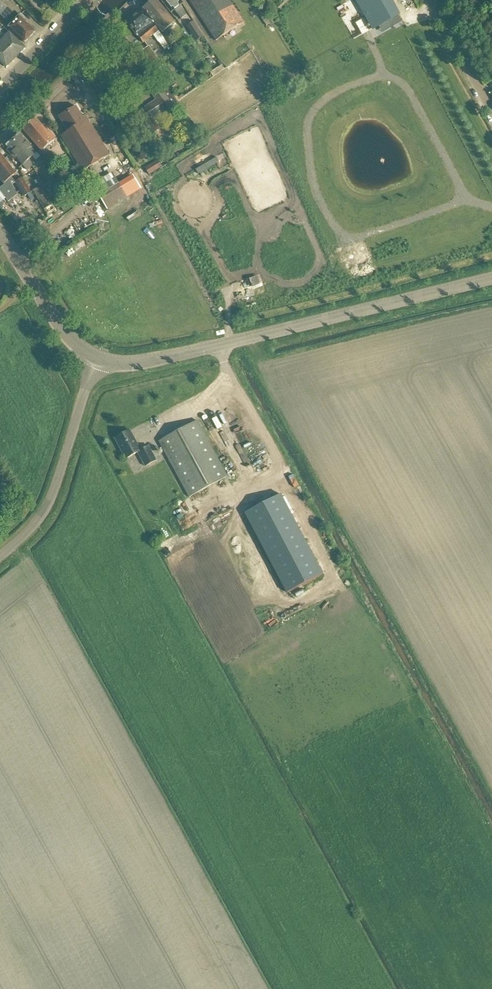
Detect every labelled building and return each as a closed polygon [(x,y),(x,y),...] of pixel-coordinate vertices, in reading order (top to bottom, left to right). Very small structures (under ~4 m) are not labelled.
[(187,16),(179,7),(183,5),(179,0),(160,0),(171,14),(174,11),(181,20),(187,16)] [(216,42),(244,23),(228,0),(188,0),(216,42)] [(376,22),(398,9),(392,0),(362,0),(376,22)] [(162,33),(175,23),(158,2),(153,6),(151,3),(143,10),(162,33)] [(25,43),(36,32),(27,23),(28,22),(22,15),(19,18),(9,9),(2,16),(12,25),(9,28),(25,43)] [(143,44),(158,32),(153,24),(154,24),(143,10),(127,23),(143,44)] [(197,42),(204,37),(194,22),(187,27),(197,42)] [(2,27),(0,29),(0,62),(7,69),(25,49),(2,27)] [(175,40),(168,31),(162,36),(169,44),(175,40)] [(173,81),(149,46),(142,52),(166,86),(173,81)] [(213,78),(225,70),(218,61),(207,69),(213,78)] [(154,123),(166,115),(165,113),(178,105),(165,85),(160,88),(151,93),(157,101),(145,109),(146,110),(139,114),(153,135),(159,131),(154,123)] [(68,133),(61,137),(83,172),(109,156),(86,117),(83,118),(76,108),(59,118),(68,133)] [(42,151),(56,139),(49,131),(47,133),(35,119),(23,130),(42,151)] [(13,141),(33,164),(36,161),(33,158),(37,154),(20,135),(13,141)] [(33,164),(30,160),(13,141),(6,147),(9,149),(7,151),(12,157),(13,155),(23,166),(19,169),(23,173),(33,164)] [(43,160),(47,165),(55,158),(51,153),(43,160)] [(16,174),(0,154),(0,180),(4,185),(5,184),(6,185),(0,189),(0,192),(4,197),(8,203),(17,196),(8,181),(16,174)] [(130,172),(137,168),(129,155),(122,159),(130,172)] [(145,170),(149,177),(162,169),(158,161),(145,170)] [(85,183),(76,170),(69,174),(78,188),(85,183)] [(132,196),(142,189),(132,172),(121,178),(132,196)] [(24,199),(31,194),(22,179),(15,184),(24,199)] [(107,211),(127,199),(119,185),(99,197),(107,211)] [(32,192),(43,211),(52,206),(40,187),(32,192)] [(24,238),(37,229),(32,222),(19,231),(24,238)] [(159,442),(189,499),(227,478),(197,422),(159,442)] [(145,468),(156,462),(148,447),(141,452),(130,431),(115,440),(126,460),(138,454),(145,468)] [(281,495),(245,514),(287,595),(323,576),(281,495)]
